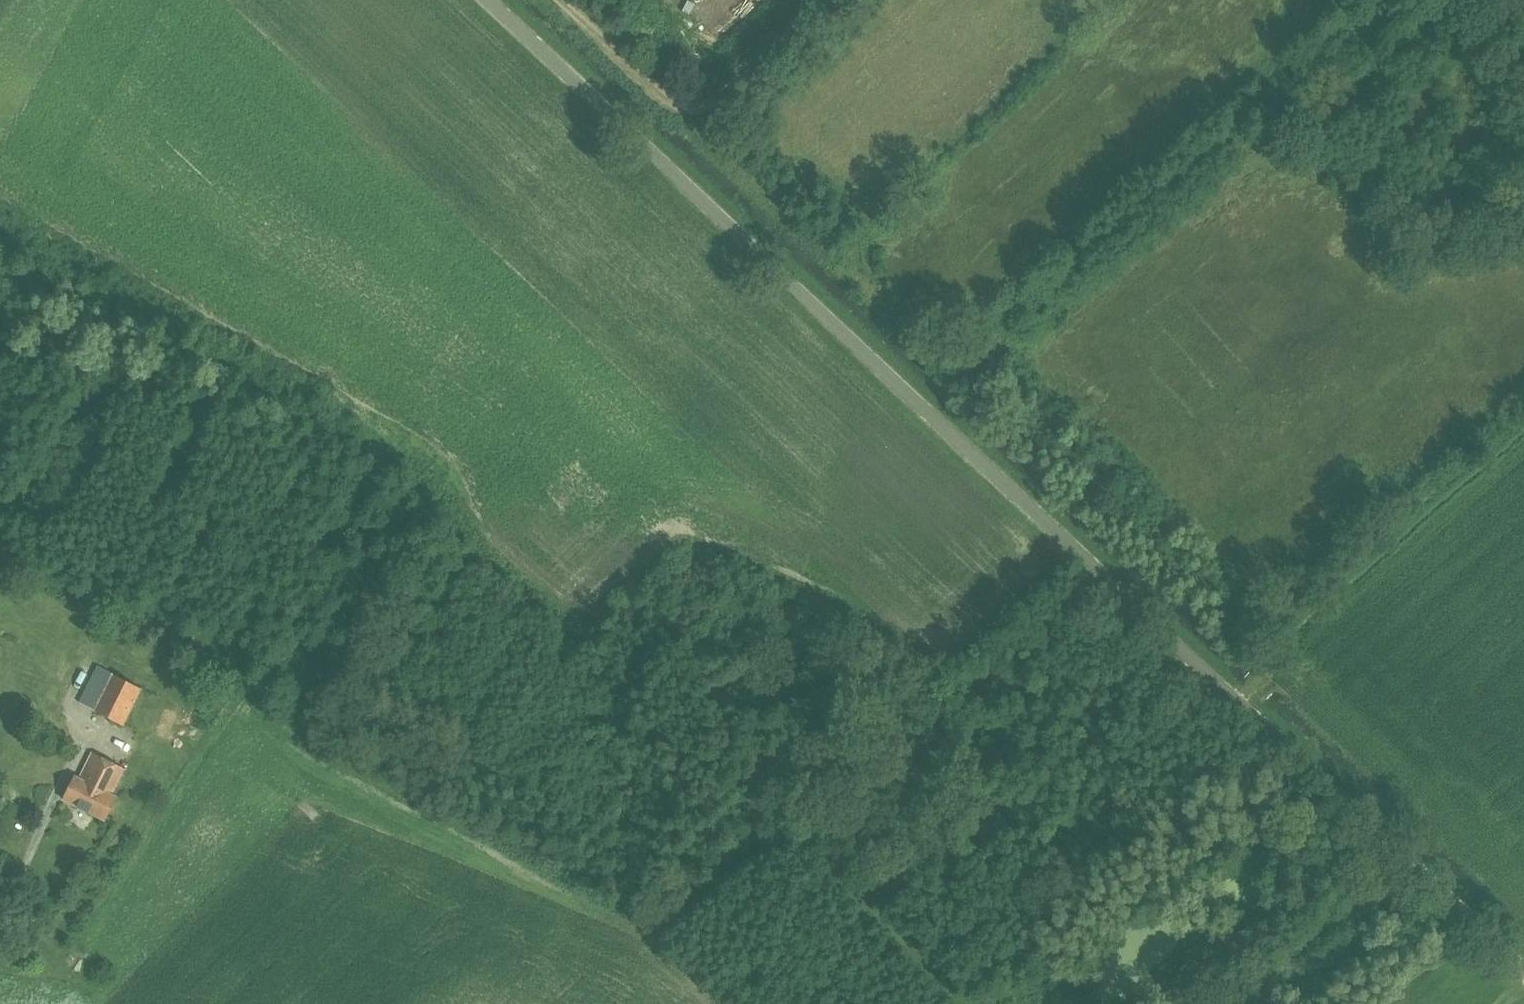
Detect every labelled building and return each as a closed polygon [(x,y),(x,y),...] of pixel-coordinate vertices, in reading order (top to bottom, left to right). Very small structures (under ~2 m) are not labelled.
[(97,665),(79,702),(124,726),(142,689),(97,665)] [(112,794),(124,769),(93,753),(80,778),(75,775),(64,799),(106,819),(117,796),(112,794)] [(41,953),(42,945),(22,942),(21,950),(41,953)]
